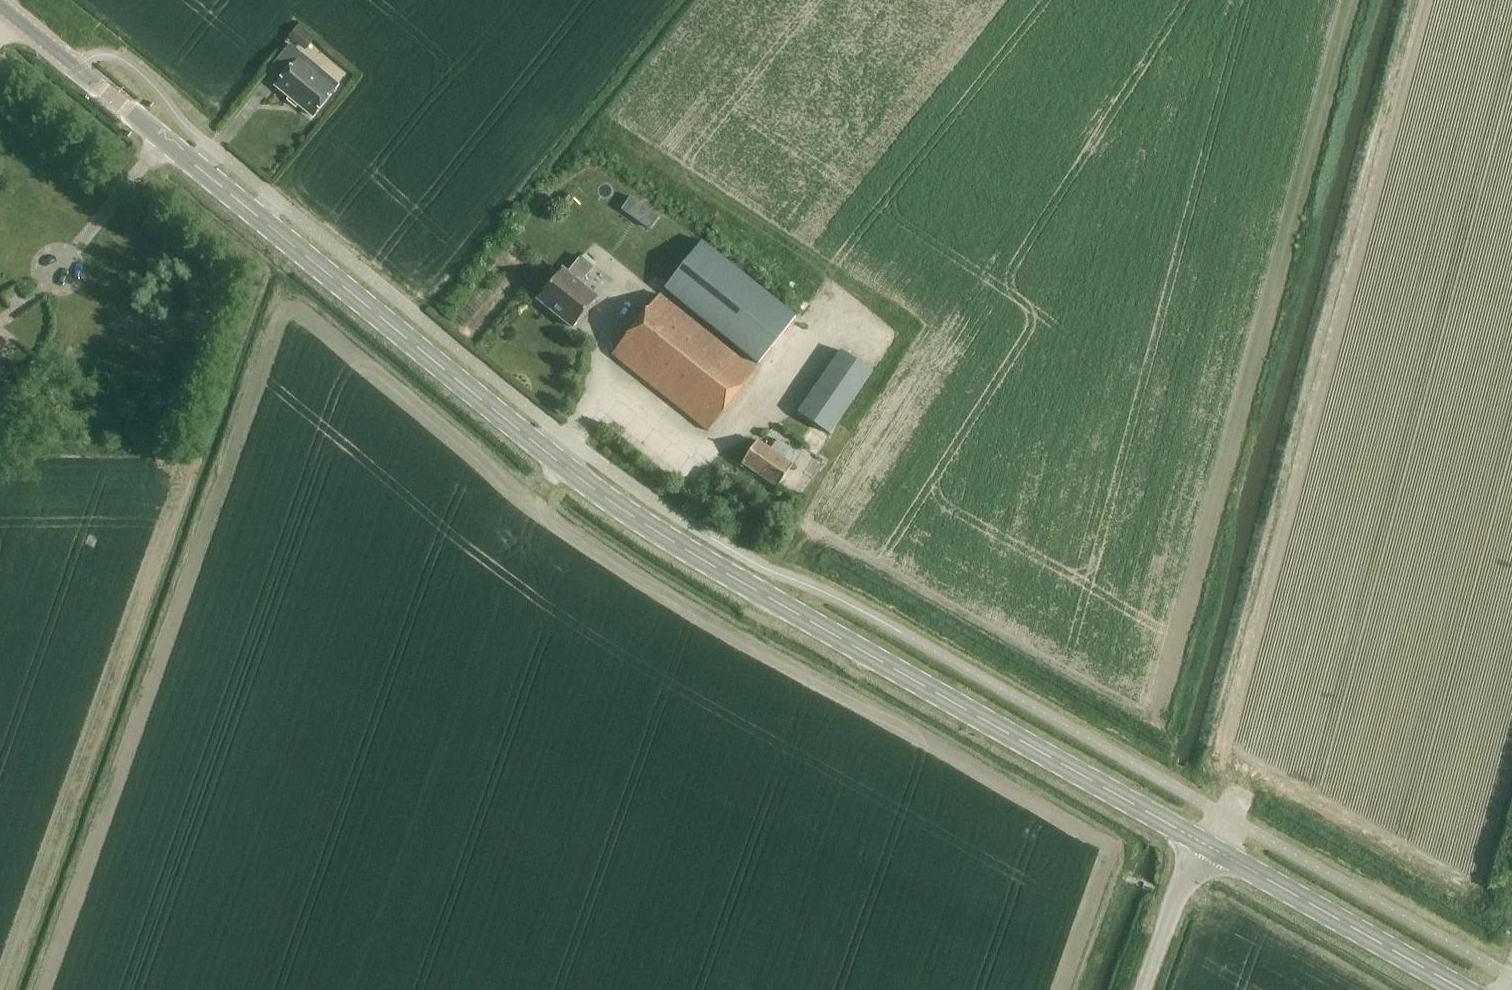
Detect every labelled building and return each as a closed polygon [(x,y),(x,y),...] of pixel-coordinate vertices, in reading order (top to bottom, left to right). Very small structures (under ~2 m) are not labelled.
[(304,56),(290,45),(270,69),(283,79),(276,86),(313,117),(340,85),(339,85),(338,85),(325,75),(320,80),(298,62),(304,56)] [(759,364),(796,317),(702,242),(664,289),(759,364)] [(538,300),(573,329),(598,299),(580,284),(593,268),(593,267),(596,263),(584,254),(581,258),(581,257),(567,274),(563,270),(538,300)] [(708,432),(756,372),(659,295),(611,355),(708,432)] [(829,435),(873,374),(842,352),(798,413),(829,435)] [(779,489),(793,466),(785,461),(792,451),(778,442),(771,452),(757,442),(742,464),(779,489)]
